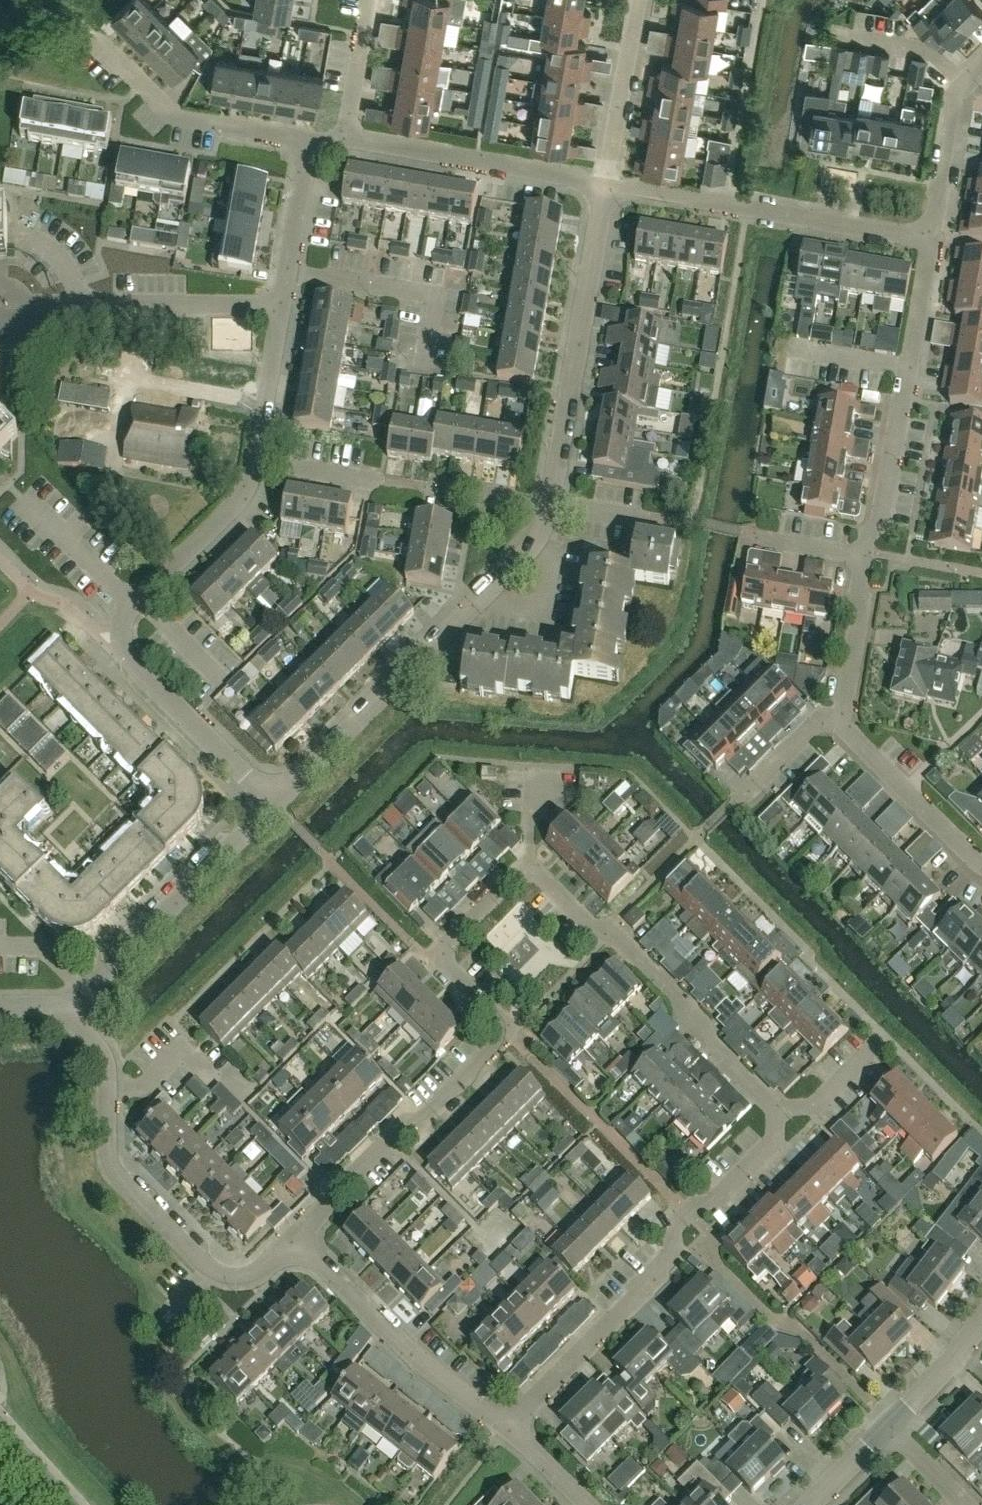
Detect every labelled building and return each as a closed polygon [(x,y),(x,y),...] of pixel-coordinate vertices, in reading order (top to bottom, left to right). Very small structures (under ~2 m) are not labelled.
[(153,8),(145,0),(130,0),(112,18),(127,33),(153,8)] [(219,4),(215,0),(207,0),(204,4),(211,11),(219,4)] [(293,0),(257,0),(255,12),(290,18),(293,0)] [(466,0),(405,0),(404,2),(414,4),(412,15),(447,21),(449,10),(463,13),(466,0)] [(584,1),(577,0),(548,0),(545,16),(590,24),(591,14),(582,13),(584,1)] [(728,0),(684,0),(682,0),(675,0),(673,9),(682,11),(680,22),(716,28),(719,6),(727,8),(728,0)] [(939,0),(929,0),(919,10),(916,7),(907,16),(937,46),(945,38),(953,46),(969,30),(939,0)] [(969,30),(981,17),(981,12),(970,0),(939,0),(969,30)] [(226,11),(219,4),(211,11),(219,19),(226,11)] [(143,49),(168,23),(153,8),(127,33),(143,49)] [(236,15),(234,25),(245,27),(247,16),(236,15)] [(443,42),(447,21),(412,15),(410,26),(400,24),(399,34),(443,42)] [(588,34),(590,24),(545,16),(541,38),(551,40),(551,39),(576,44),(577,43),(578,33),(588,34)] [(266,31),(268,20),(257,18),(256,29),(266,31)] [(497,31),(499,20),(493,19),(486,18),(484,28),(497,31)] [(278,22),(268,20),(266,31),(276,33),(278,22)] [(511,23),(499,20),(497,31),(509,33),(511,23)] [(667,42),(712,50),(716,28),(680,22),(679,33),(669,32),(667,42)] [(158,64),(184,38),(168,23),(143,49),(158,64)] [(741,23),(739,33),(751,35),(753,25),(741,23)] [(309,38),(310,28),(299,26),(298,36),(309,38)] [(320,30),(310,28),(309,38),(319,40),(320,30)] [(495,41),(497,31),(484,28),(482,39),(495,41)] [(508,43),(509,33),(497,31),(495,41),(508,43)] [(750,44),(751,35),(739,33),(737,42),(750,44)] [(439,63),(443,42),(399,34),(397,45),(406,46),(404,57),(439,63)] [(586,45),(577,43),(576,44),(551,39),(551,40),(541,38),(531,37),(529,47),(549,51),(547,61),(592,69),(593,59),(584,57),(586,45)] [(199,54),(184,38),(158,64),(174,80),(199,54)] [(698,70),(708,72),(712,50),(667,42),(666,52),(675,54),(673,64),(673,65),(698,69),(698,70)] [(829,66),(843,69),(847,49),(826,45),(824,57),(830,58),(829,66)] [(866,70),(869,53),(854,50),(851,67),(866,70)] [(890,56),(869,53),(866,70),(887,73),(890,56)] [(436,84),(439,63),(404,57),(402,69),(393,67),(391,77),(444,86),(436,84)] [(232,99),(238,63),(217,59),(210,95),(232,99)] [(479,60),(477,70),(489,72),(491,62),(479,60)] [(912,60),(908,81),(922,83),(923,82),(926,63),(912,60)] [(590,79),(592,69),(547,61),(544,82),(578,88),(580,77),(590,79)] [(254,103),(260,67),(238,63),(232,99),(254,103)] [(497,63),(495,73),(508,76),(510,65),(497,63)] [(650,83),(695,91),(698,70),(698,69),(673,65),(673,64),(664,63),(662,74),(652,73),(650,83)] [(733,66),(731,75),(744,77),(746,68),(733,66)] [(275,106),(281,71),(260,67),(254,103),(275,106)] [(486,94),(489,72),(477,70),(473,91),(486,94)] [(296,110),(302,75),(281,71),(275,106),(296,110)] [(507,86),(508,76),(495,73),(494,84),(507,86)] [(324,78),(302,75),(296,110),(318,114),(324,78)] [(742,87),(744,77),(731,75),(730,84),(742,87)] [(850,76),(843,95),(860,101),(866,82),(850,76)] [(440,107),(444,86),(391,77),(389,87),(399,89),(397,100),(432,106),(440,107)] [(576,99),(578,88),(544,82),(540,103),(584,111),(586,101),(576,99)] [(656,106),(691,112),(695,91),(650,83),(649,93),(658,95),(656,106)] [(482,115),(484,105),(486,94),(473,91),(469,113),(482,115)] [(830,148),(839,99),(807,93),(802,124),(812,126),(809,144),(830,148)] [(858,117),(857,116),(844,114),(847,100),(839,99),(830,148),(852,151),(853,147),(852,147),(858,117)] [(428,128),(432,106),(397,100),(395,111),(386,110),(384,120),(428,128)] [(874,150),(882,102),(874,100),(872,114),(858,112),(857,116),(858,117),(852,147),(853,147),(874,150)] [(895,154),(901,119),(888,117),(891,103),(882,102),(874,150),(895,154)] [(582,121),(584,111),(540,103),(536,125),(571,131),(573,119),(582,121)] [(42,143),(48,106),(35,104),(35,107),(27,106),(27,105),(26,105),(21,136),(22,136),(29,138),(29,141),(42,143)] [(903,105),(901,119),(895,154),(917,158),(923,123),(909,121),(912,107),(903,105)] [(63,147),(70,110),(48,106),(42,143),(63,147)] [(490,106),(488,116),(501,118),(502,108),(490,106)] [(643,125),(687,133),(691,112),(656,106),(654,117),(645,115),(643,125)] [(726,108),(724,118),(737,120),(738,111),(726,108)] [(85,150),(91,114),(70,110),(63,147),(85,150)] [(480,125),(482,115),(469,113),(468,123),(480,125)] [(104,116),(91,114),(85,150),(98,153),(98,150),(106,151),(107,152),(112,120),(111,120),(111,121),(104,119),(104,116)] [(499,129),(501,118),(488,116),(486,126),(499,129)] [(735,129),(737,120),(724,118),(722,127),(735,129)] [(569,142),(571,131),(536,125),(532,147),(577,154),(579,144),(569,142)] [(649,148),(684,154),(687,133),(643,125),(641,135),(651,137),(649,148)] [(635,169),(680,176),(684,154),(649,148),(647,160),(637,158),(635,169)] [(718,151),(717,160),(729,162),(731,153),(718,151)] [(140,194),(145,161),(122,157),(117,186),(113,185),(109,206),(122,208),(125,191),(140,194)] [(725,184),(728,172),(729,162),(717,160),(709,159),(705,181),(725,184)] [(160,207),(168,165),(145,161),(140,194),(155,196),(154,202),(157,206),(160,207)] [(191,169),(168,165),(160,207),(168,208),(170,199),(185,202),(191,169)] [(365,207),(371,172),(349,168),(343,203),(365,207)] [(386,210),(392,175),(371,172),(365,207),(386,210)] [(981,172),(979,184),(970,182),(968,192),(981,194),(981,173),(981,172)] [(33,189),(36,176),(26,174),(24,187),(33,189)] [(264,206),(268,183),(226,175),(222,198),(264,206)] [(407,214),(413,179),(392,175),(386,210),(407,214)] [(45,178),(36,176),(33,189),(42,191),(45,178)] [(428,218),(435,183),(413,179),(407,214),(428,218)] [(195,181),(193,193),(203,195),(205,183),(195,181)] [(75,196),(78,184),(69,182),(67,195),(75,196)] [(450,222),(456,187),(435,183),(428,218),(450,222)] [(87,185),(78,184),(75,196),(84,198),(87,185)] [(478,190),(456,187),(450,222),(472,226),(478,190)] [(968,192),(966,202),(976,204),(974,215),(981,216),(981,194),(968,192)] [(201,207),(203,195),(193,193),(191,205),(201,207)] [(260,228),(264,206),(222,198),(221,203),(224,207),(230,208),(227,223),(260,228)] [(528,207),(524,229),(559,235),(563,213),(528,207)] [(480,212),(479,221),(492,223),(493,214),(480,212)] [(974,215),(972,226),(962,224),(960,235),(981,239),(981,216),(974,215)] [(490,233),(492,223),(479,221),(477,231),(490,233)] [(256,251),(260,228),(227,223),(225,237),(218,236),(216,244),(256,251)] [(181,225),(179,237),(190,239),(192,227),(181,225)] [(657,264),(663,229),(641,225),(635,260),(657,264)] [(122,231),(110,229),(108,240),(120,242),(122,231)] [(555,256),(559,235),(524,229),(520,250),(555,256)] [(678,268),(684,233),(663,229),(657,264),(678,268)] [(700,272),(706,237),(684,233),(678,268),(700,272)] [(177,249),(179,238),(156,234),(155,237),(153,248),(176,252),(177,249)] [(153,248),(155,237),(143,235),(141,246),(153,248)] [(187,251),(190,239),(179,237),(179,238),(177,249),(187,251)] [(357,251),(359,238),(350,237),(347,250),(357,251)] [(728,240),(706,237),(700,272),(721,275),(728,240)] [(368,240),(359,238),(357,251),(366,253),(368,240)] [(252,274),(256,251),(216,244),(215,253),(222,254),(219,268),(252,274)] [(399,259),(402,246),(392,244),(390,257),(399,259)] [(411,248),(402,246),(399,259),(409,260),(411,248)] [(818,298),(827,250),(805,246),(799,280),(812,283),(810,297),(804,296),(797,338),(811,340),(818,298)] [(552,277),(555,256),(520,250),(517,271),(552,277)] [(847,258),(848,258),(848,253),(827,250),(818,298),(839,302),(841,288),(842,288),(847,258)] [(963,274),(981,277),(981,255),(958,251),(956,261),(965,263),(963,274)] [(442,266),(444,253),(435,252),(433,264),(442,266)] [(452,268),(454,255),(444,253),(442,266),(452,268)] [(473,254),(471,263),(484,265),(485,256),(473,254)] [(868,262),(848,258),(847,258),(842,288),(841,288),(839,302),(838,307),(847,308),(849,294),(862,296),(868,262)] [(881,314),(890,265),(868,262),(862,296),(875,299),(873,313),(881,314)] [(482,275),(484,265),(471,263),(469,273),(482,275)] [(911,269),(890,265),(881,314),(889,316),(892,301),(905,304),(911,269)] [(548,299),(552,277),(517,271),(513,292),(548,299)] [(963,274),(961,285),(952,284),(950,294),(981,299),(981,277),(963,274)] [(544,320),(548,299),(513,292),(509,314),(544,320)] [(950,294),(948,304),(958,305),(956,317),(965,319),(965,318),(981,321),(981,299),(950,294)] [(649,310),(651,297),(641,295),(639,308),(649,310)] [(464,296),(463,306),(475,308),(477,299),(464,296)] [(318,297),(314,319),(349,325),(353,303),(318,297)] [(661,298),(651,297),(649,310),(658,311),(661,298)] [(692,317),(694,304),(684,302),(682,315),(692,317)] [(703,306),(694,304),(692,317),(701,318),(703,306)] [(474,317),(475,308),(463,306),(461,315),(474,317)] [(397,320),(398,311),(383,309),(382,317),(397,320)] [(610,328),(608,337),(658,346),(662,324),(639,320),(640,315),(624,312),(622,318),(628,319),(626,331),(610,328)] [(540,341),(544,320),(509,314),(505,335),(540,341)] [(965,318),(965,319),(963,329),(954,328),(952,338),(981,343),(981,321),(965,318)] [(345,346),(349,325),(314,319),(310,340),(345,346)] [(388,322),(386,331),(399,334),(401,324),(388,322)] [(398,343),(399,334),(386,331),(385,341),(398,343)] [(537,362),(540,341),(505,335),(502,356),(537,362)] [(654,367),(658,346),(608,337),(607,346),(623,349),(621,361),(654,367)] [(952,338),(950,348),(960,350),(958,361),(981,365),(981,343),(952,338)] [(457,339),(455,348),(468,350),(469,341),(457,339)] [(342,367),(345,346),(310,340),(306,361),(342,367)] [(466,360),(468,350),(455,348),(453,357),(466,360)] [(1,450),(4,453),(7,455),(9,456),(11,456),(12,459),(13,459),(13,441),(18,436),(13,431),(13,354),(8,355),(4,355),(0,354),(0,449),(1,450)] [(533,384),(537,362),(502,356),(498,378),(533,384)] [(338,389),(342,367),(306,361),(303,382),(338,389)] [(650,388),(654,367),(621,361),(619,374),(602,371),(601,380),(650,388)] [(958,361),(956,372),(946,370),(945,380),(981,387),(981,365),(958,361)] [(398,368),(385,365),(367,362),(365,371),(383,374),(396,377),(398,368)] [(358,387),(360,366),(345,365),(342,386),(358,387)] [(413,375),(403,373),(401,386),(410,387),(413,375)] [(394,386),(396,377),(383,374),(381,384),(394,386)] [(465,392),(468,379),(458,377),(456,390),(465,392)] [(445,380),(435,379),(433,391),(443,393),(445,380)] [(477,381),(468,379),(465,392),(475,393),(477,381)] [(646,410),(650,388),(601,380),(599,389),(615,392),(613,403),(613,404),(646,410)] [(945,380),(943,390),(952,392),(950,404),(981,410),(981,387),(945,380)] [(334,410),(338,389),(303,382),(299,404),(334,410)] [(508,399),(510,386),(489,383),(486,400),(494,401),(498,397),(508,399)] [(62,384),(58,406),(110,414),(113,393),(62,384)] [(520,388),(510,386),(508,399),(517,401),(520,388)] [(791,399),(774,396),(771,413),(789,416),(791,399)] [(496,400),(494,415),(510,417),(512,401),(496,400)] [(821,400),(817,422),(853,428),(855,416),(874,420),(876,410),(821,400)] [(660,412),(650,411),(646,410),(613,404),(613,403),(605,402),(601,424),(635,430),(637,418),(658,421),(660,412)] [(330,432),(334,410),(299,404),(295,426),(330,432)] [(190,468),(200,412),(183,410),(183,414),(134,405),(124,457),(190,468)] [(377,408),(376,417),(388,419),(390,410),(377,408)] [(953,439),(981,445),(981,410),(970,408),(968,420),(953,417),(952,427),(955,428),(953,439)] [(371,431),(371,415),(352,414),(351,430),(371,431)] [(387,429),(388,419),(376,417),(374,426),(387,429)] [(454,458),(460,423),(438,419),(437,429),(433,455),(454,458)] [(410,460),(416,425),(394,421),(388,457),(410,460)] [(851,440),(853,428),(817,422),(813,443),(869,453),(870,443),(851,440)] [(475,462),(481,427),(460,423),(454,458),(475,462)] [(633,442),(635,430),(601,424),(598,445),(631,451),(650,454),(654,455),(656,446),(633,442)] [(433,455),(437,429),(416,425),(410,460),(431,464),(433,455)] [(496,466),(502,430),(481,427),(475,462),(496,466)] [(524,434),(502,430),(496,466),(518,469),(524,434)] [(953,439),(951,451),(948,450),(946,460),(981,466),(981,445),(953,439)] [(107,449),(62,442),(58,463),(103,470),(107,449)] [(867,462),(869,453),(813,443),(809,464),(845,471),(847,459),(867,462)] [(647,470),(650,454),(631,451),(598,445),(594,467),(614,470),(613,477),(611,482),(658,490),(660,480),(653,471),(647,470)] [(981,485),(981,466),(946,460),(944,470),(948,471),(946,482),(981,488),(981,485)] [(843,482),(845,471),(809,464),(806,486),(861,495),(863,486),(843,482)] [(978,510),(981,488),(946,482),(944,494),(940,493),(938,503),(978,510)] [(859,505),(861,495),(806,486),(802,508),(806,508),(804,517),(824,521),(826,512),(838,514),(840,501),(859,505)] [(304,527),(310,492),(288,488),(282,524),(304,527)] [(325,531),(331,496),(310,492),(304,527),(325,531)] [(353,500),(331,496),(325,531),(347,535),(353,500)] [(974,531),(978,510),(938,503),(937,513),(940,513),(938,525),(974,531)] [(383,508),(370,506),(368,516),(381,518),(383,508)] [(418,514),(414,536),(449,543),(453,521),(418,514)] [(970,553),(974,531),(938,525),(936,536),(933,536),(931,548),(940,550),(940,547),(970,553)] [(252,535),(237,551),(262,576),(278,560),(252,535)] [(445,564),(449,543),(414,536),(412,548),(402,546),(400,556),(445,564)] [(669,586),(676,543),(637,536),(635,549),(629,548),(627,560),(633,561),(630,575),(631,575),(630,580),(669,586)] [(364,540),(362,549),(375,551),(377,542),(364,540)] [(290,547),(288,559),(298,561),(300,548),(290,547)] [(373,561),(375,551),(362,549),(360,559),(373,561)] [(262,576),(237,551),(221,566),(247,591),(262,576)] [(763,611),(773,556),(764,554),(760,574),(748,571),(742,607),(763,611)] [(441,586),(445,564),(400,556),(410,558),(406,580),(441,586)] [(783,624),(791,579),(779,577),(782,557),(773,556),(763,611),(783,614),(781,624),(783,624)] [(318,573),(320,560),(310,558),(308,571),(318,573)] [(329,562),(320,560),(318,573),(327,574),(329,562)] [(806,618),(816,563),(806,561),(803,581),(791,579),(783,624),(784,625),(786,615),(806,618)] [(821,584),(825,565),(816,563),(806,618),(803,633),(814,635),(817,620),(827,622),(828,620),(837,621),(842,591),(833,589),(834,587),(821,584)] [(247,591),(221,566),(206,581),(231,606),(247,591)] [(349,566),(342,573),(351,582),(358,575),(349,566)] [(624,618),(630,580),(631,575),(630,575),(592,568),(590,581),(584,580),(582,592),(587,593),(584,611),(624,618)] [(231,606),(206,581),(190,597),(216,622),(231,606)] [(334,582),(327,588),(336,598),(343,591),(334,582)] [(336,598),(327,588),(320,595),(329,604),(336,598)] [(389,589),(373,604),(398,630),(414,614),(389,589)] [(294,594),(287,601),(296,610),(303,604),(294,594)] [(919,594),(919,612),(951,613),(951,595),(919,594)] [(296,610),(287,601),(280,608),(289,617),(296,610)] [(398,630),(373,604),(358,619),(383,645),(398,630)] [(616,660),(624,618),(584,611),(582,623),(577,622),(574,635),(580,636),(578,649),(577,654),(616,660)] [(303,612),(296,619),(305,628),(312,621),(303,612)] [(305,628),(296,619),(289,626),(299,635),(305,628)] [(383,645),(358,619),(342,635),(368,660),(383,645)] [(263,625),(256,632),(265,641),(272,634),(263,625)] [(265,641),(256,632),(249,638),(259,648),(265,641)] [(368,660),(342,635),(327,650),(352,675),(368,660)] [(272,642),(266,649),(275,658),(281,652),(272,642)] [(50,691),(79,663),(60,645),(32,673),(50,691)] [(511,655),(499,653),(500,648),(488,645),(487,651),(468,648),(461,687),(505,695),(506,689),(511,655)] [(924,702),(936,653),(904,645),(892,694),(924,702)] [(981,649),(968,646),(964,664),(936,658),(937,653),(936,653),(924,702),(925,702),(926,698),(954,704),(961,676),(975,679),(978,669),(981,670),(981,646),(981,649)] [(548,696),(555,657),(543,654),(543,649),(531,647),(530,652),(512,649),(511,655),(506,689),(548,696)] [(613,682),(616,660),(577,654),(578,649),(563,647),(561,658),(555,657),(548,696),(570,700),(574,676),(613,682)] [(275,658),(266,649),(259,656),(268,665),(275,658)] [(352,675),(327,650),(312,665),(337,690),(352,675)] [(110,694),(79,663),(50,691),(81,722),(110,694)] [(337,690),(312,665),(297,680),(322,706),(337,690)] [(827,682),(829,672),(797,667),(794,686),(808,700),(827,682)] [(768,668),(752,684),(778,709),(786,700),(800,715),(807,708),(768,668)] [(242,673),(235,679),(244,689),(251,682),(242,673)] [(244,689),(235,679),(228,686),(237,696),(244,689)] [(322,706),(297,680),(281,696),(306,721),(322,706)] [(769,718),(778,709),(752,684),(737,699),(776,738),(783,732),(769,718)] [(776,738),(737,699),(731,693),(716,708),(721,714),(747,740),(756,731),(770,745),(776,738)] [(139,724),(110,694),(81,722),(111,752),(139,724)] [(27,714),(9,696),(0,705),(0,726),(7,734),(27,714)] [(306,721),(281,696),(266,711),(291,736),(306,721)] [(291,736),(266,711),(250,726),(275,752),(291,736)] [(738,748),(747,740),(721,714),(706,729),(746,769),(750,773),(757,767),(738,748)] [(29,756),(49,736),(31,718),(11,738),(29,756)] [(171,755),(139,724),(111,752),(143,784),(171,755)] [(746,769),(706,729),(691,745),(689,743),(683,749),(708,773),(713,768),(716,770),(725,762),(739,776),(746,769)] [(47,774),(67,754),(53,740),(33,760),(47,774)] [(197,782),(193,778),(171,755),(143,784),(162,803),(162,804),(204,804),(203,798),(202,792),(200,787),(197,782)] [(496,780),(497,770),(482,769),(482,779),(496,780)] [(808,819),(837,791),(821,776),(813,784),(809,779),(802,785),(799,781),(788,792),(797,801),(793,804),(808,819)] [(0,799),(0,838),(19,838),(46,810),(18,782),(0,799)] [(823,834),(861,796),(852,788),(843,797),(837,791),(808,819),(823,834)] [(608,811),(620,799),(615,794),(603,806),(608,811)] [(980,802),(955,794),(949,801),(964,817),(967,814),(981,828),(981,827),(981,800),(980,802)] [(838,849),(866,821),(860,814),(869,805),(861,796),(823,834),(838,849)] [(476,798),(461,814),(503,856),(510,849),(493,832),(502,823),(476,798)] [(626,805),(620,799),(608,811),(614,817),(626,805)] [(203,809),(204,804),(162,804),(139,827),(167,855),(193,830),(197,825),(200,820),(202,815),(203,809)] [(894,806),(895,821),(907,821),(907,805),(894,806)] [(562,858),(595,824),(581,809),(572,817),(572,816),(546,842),(562,858)] [(503,856),(461,814),(445,829),(471,854),(479,846),(496,863),(503,856)] [(853,864),(890,826),(882,818),(873,827),(866,821),(838,849),(853,864)] [(471,854),(445,829),(437,820),(421,836),(455,870),(472,886),(479,879),(462,863),(471,854)] [(577,873),(611,839),(595,824),(562,858),(577,873)] [(639,842),(651,830),(645,825),(634,836),(639,842)] [(868,878),(896,850),(890,844),(899,835),(890,826),(853,864),(868,878)] [(128,894),(167,855),(139,827),(100,866),(128,894)] [(656,836),(651,830),(639,842),(645,847),(656,836)] [(455,870),(421,836),(406,851),(415,860),(440,885),(448,877),(465,893),(472,886),(455,870)] [(19,838),(0,838),(0,877),(22,898),(50,870),(19,838)] [(592,888),(618,863),(626,854),(611,839),(577,873),(592,888)] [(882,893),(920,856),(912,847),(902,857),(896,850),(868,878),(882,893)] [(897,908),(925,880),(919,874),(929,864),(920,856),(882,893),(897,908)] [(440,885),(415,860),(400,875),(425,900),(430,906),(441,917),(449,910),(432,893),(440,885)] [(592,888),(608,904),(640,872),(634,865),(627,872),(618,863),(592,888)] [(679,905),(705,879),(689,864),(664,889),(679,905)] [(98,923),(128,894),(100,866),(73,892),(72,892),(72,934),(78,934),(84,932),(89,930),(94,927),(98,923)] [(425,900),(400,875),(391,866),(375,882),(409,916),(425,900)] [(72,934),(72,892),(50,870),(22,898),(46,923),(51,927),(56,930),(61,932),(67,934),(72,934)] [(695,920),(720,894),(705,879),(679,905),(687,912),(680,919),(687,927),(695,920)] [(941,895),(925,880),(897,908),(912,923),(916,920),(925,929),(932,922),(932,921),(935,918),(932,914),(938,908),(933,903),(941,895)] [(346,894),(330,910),(354,934),(370,918),(346,894)] [(710,935),(735,910),(720,894),(695,920),(688,927),(694,934),(702,927),(710,935)] [(952,949),(980,921),(965,905),(957,913),(952,909),(946,915),(942,911),(935,918),(932,921),(932,922),(925,929),(933,937),(937,933),(951,948),(952,949)] [(441,917),(430,906),(423,913),(434,924),(441,917)] [(634,930),(646,918),(636,908),(624,920),(634,930)] [(354,934),(330,910),(315,925),(339,949),(354,934)] [(719,956),(750,925),(735,910),(710,935),(718,944),(713,949),(719,956)] [(981,948),(981,923),(980,921),(952,949),(951,948),(948,952),(963,968),(967,964),(981,948)] [(339,949),(315,925),(300,940),(324,964),(339,949)] [(741,966),(766,941),(750,925),(719,956),(735,971),(736,970),(741,966)] [(692,959),(703,948),(691,935),(679,946),(692,959)] [(660,955),(671,944),(666,938),(654,950),(660,955)] [(324,964),(300,940),(285,955),(301,973),(308,980),(324,964)] [(786,969),(777,960),(781,956),(766,941),(741,966),(736,970),(760,994),(786,969)] [(665,961),(677,949),(671,944),(660,955),(665,961)] [(301,973),(285,955),(278,948),(262,964),(286,988),(301,973)] [(981,978),(981,948),(967,964),(981,978)] [(390,955),(382,962),(390,969),(397,962),(390,955)] [(690,986),(710,966),(704,961),(684,981),(690,986)] [(382,977),(390,969),(382,962),(375,970),(382,977)] [(615,962),(599,977),(626,1004),(641,989),(615,962)] [(286,988),(262,964),(247,979),(271,1003),(286,988)] [(695,991),(707,980),(702,974),(710,966),(690,986),(695,991)] [(391,1008),(415,984),(399,968),(375,992),(391,1008)] [(776,1010),(801,984),(786,969),(760,994),(754,1001),(762,1008),(768,1002),(776,1010)] [(626,1004),(599,977),(584,992),(611,1019),(626,1004)] [(271,1003),(247,979),(232,995),(256,1019),(271,1003)] [(406,1023),(430,999),(415,984),(391,1008),(406,1023)] [(785,1031),(817,1000),(801,984),(776,1010),(784,1018),(778,1024),(785,1031)] [(360,985),(352,993),(359,1000),(367,992),(360,985)] [(611,1019),(584,992),(569,1007),(572,1010),(596,1034),(599,1036),(605,1042),(619,1027),(611,1019)] [(351,1008),(359,1000),(352,993),(344,1001),(351,1008)] [(256,1019),(232,995),(217,1010),(240,1034),(256,1019)] [(422,1038),(446,1014),(430,999),(406,1023),(422,1038)] [(721,1017),(733,1005),(727,1000),(715,1011),(721,1017)] [(807,1041),(832,1015),(817,1000),(785,1031),(793,1039),(799,1033),(807,1041)] [(240,1034),(217,1010),(201,1026),(225,1050),(240,1034)] [(572,1010),(557,1025),(584,1052),(599,1036),(596,1034),(572,1010)] [(324,1011),(316,1018),(324,1025),(331,1018),(324,1011)] [(650,1027),(657,1034),(650,1041),(658,1050),(676,1032),(679,1029),(663,1013),(650,1027)] [(461,1030),(446,1014),(422,1038),(437,1054),(461,1030)] [(848,1031),(832,1015),(807,1041),(815,1049),(809,1055),(816,1062),(848,1031)] [(743,1023),(738,1017),(722,1033),(728,1038),(743,1023)] [(316,1033),(324,1025),(316,1018),(309,1026),(316,1033)] [(569,1066),(584,1052),(557,1025),(542,1040),(561,1060),(553,1067),(576,1090),(584,1082),(569,1066)] [(363,1036),(355,1028),(348,1035),(356,1043),(363,1036)] [(335,1054),(345,1047),(337,1034),(327,1041),(335,1054)] [(371,1044),(363,1036),(356,1043),(363,1051),(371,1044)] [(301,1048),(294,1041),(286,1049),(293,1056),(301,1048)] [(658,1050),(650,1041),(644,1047),(652,1056),(656,1052),(658,1050)] [(753,1063),(769,1048),(763,1042),(748,1058),(753,1063)] [(647,1091),(685,1053),(679,1046),(665,1060),(656,1052),(652,1056),(632,1076),(647,1091)] [(774,1053),(769,1048),(753,1063),(759,1069),(774,1053)] [(285,1064),(293,1056),(286,1049),(278,1057),(285,1064)] [(357,1053),(341,1068),(368,1095),(384,1080),(357,1053)] [(639,1062),(630,1053),(622,1061),(631,1069),(639,1062)] [(686,1082),(678,1074),(692,1059),(685,1053),(647,1091),(662,1106),(686,1082)] [(825,1055),(817,1061),(830,1077),(838,1070),(825,1055)] [(393,1067),(386,1059),(378,1066),(386,1074),(393,1067)] [(631,1069),(622,1061),(616,1067),(624,1076),(631,1069)] [(800,1079),(784,1063),(768,1079),(784,1094),(800,1079)] [(401,1074),(393,1067),(386,1074),(394,1081),(401,1074)] [(368,1095),(341,1068),(326,1084),(353,1111),(368,1095)] [(270,1079),(263,1072),(255,1080),(262,1087),(270,1079)] [(521,1073),(506,1089),(530,1113),(545,1097),(521,1073)] [(677,1121),(715,1083),(709,1076),(694,1090),(686,1082),(662,1106),(677,1121)] [(877,1126),(911,1091),(895,1076),(871,1100),(880,1109),(870,1119),(877,1126)] [(716,1112),(708,1104),(722,1089),(715,1083),(677,1121),(692,1136),(716,1112)] [(227,1109),(236,1100),(221,1084),(212,1093),(220,1102),(212,1110),(219,1117),(227,1109)] [(353,1111),(326,1084),(311,1099),(338,1126),(353,1111)] [(404,1100),(392,1088),(385,1095),(395,1105),(398,1105),(404,1100)] [(530,1113),(506,1089),(490,1104),(514,1128),(530,1113)] [(896,1137),(926,1107),(911,1091),(877,1126),(875,1128),(879,1132),(884,1132),(887,1129),(896,1137)] [(338,1126),(311,1099),(304,1092),(288,1107),(295,1114),(322,1141),(338,1126)] [(138,1136),(149,1148),(150,1147),(155,1151),(180,1125),(165,1110),(173,1103),(164,1094),(144,1114),(152,1122),(138,1136)] [(243,1107),(236,1100),(227,1109),(234,1116),(243,1107)] [(514,1128),(490,1104),(475,1119),(499,1143),(514,1128)] [(707,1151),(745,1113),(738,1106),(724,1120),(716,1112),(692,1136),(707,1151)] [(907,1156),(942,1122),(926,1107),(896,1137),(896,1138),(902,1132),(910,1140),(901,1149),(907,1156)] [(378,1123),(368,1113),(361,1119),(372,1131),(378,1125),(378,1123)] [(322,1141),(295,1114),(280,1130),(292,1142),(288,1146),(302,1161),(307,1157),(322,1141)] [(649,1148),(634,1134),(618,1118),(611,1126),(612,1126),(627,1141),(642,1156),(649,1148)] [(372,1131),(361,1119),(355,1126),(364,1136),(367,1136),(372,1131)] [(499,1143),(475,1119),(460,1135),(484,1159),(499,1143)] [(850,1152),(861,1142),(841,1122),(831,1132),(850,1152)] [(958,1138),(942,1122),(907,1156),(914,1163),(924,1153),(933,1162),(958,1138)] [(258,1140),(267,1131),(260,1124),(250,1133),(258,1140)] [(169,1167),(196,1140),(180,1125),(155,1151),(159,1155),(158,1156),(169,1167)] [(274,1138),(267,1131),(258,1140),(265,1147),(274,1138)] [(484,1159),(460,1135),(445,1150),(468,1174),(484,1159)] [(575,1143),(569,1137),(561,1145),(568,1151),(575,1143)] [(185,1181),(211,1155),(196,1140),(169,1167),(180,1178),(181,1177),(185,1181)] [(876,1157),(861,1142),(850,1152),(866,1168),(876,1157)] [(347,1153),(337,1143),(331,1150),(342,1161),(347,1156),(347,1153)] [(835,1143),(819,1158),(853,1193),(860,1186),(850,1177),(860,1167),(835,1143)] [(560,1159),(568,1151),(561,1145),(553,1152),(560,1159)] [(588,1151),(582,1145),(574,1153),(580,1159),(588,1151)] [(337,1166),(342,1161),(331,1150),(324,1156),(334,1166),(337,1166)] [(468,1174),(445,1150),(429,1166),(453,1190),(468,1174)] [(573,1167),(580,1159),(574,1153),(566,1161),(573,1167)] [(199,1198),(226,1171),(211,1155),(185,1181),(189,1185),(188,1186),(199,1198)] [(853,1193),(819,1158),(804,1174),(829,1198),(836,1206),(845,1198),(853,1205),(859,1199),(853,1193)] [(658,1172),(670,1185),(679,1176),(667,1163),(658,1172)] [(277,1180),(286,1171),(279,1164),(270,1173),(277,1180)] [(540,1179),(545,1174),(539,1167),(531,1175),(537,1181),(540,1179)] [(878,1186),(886,1177),(877,1167),(868,1176),(878,1186)] [(927,1176),(920,1169),(910,1179),(917,1186),(927,1176)] [(970,1186),(971,1186),(962,1198),(981,1213),(981,1170),(970,1186)] [(215,1212),(241,1186),(226,1171),(199,1198),(210,1209),(211,1208),(215,1212)] [(551,1180),(545,1174),(540,1179),(537,1181),(544,1188),(546,1186),(551,1180)] [(627,1174),(611,1190),(635,1214),(651,1198),(627,1174)] [(820,1207),(829,1198),(804,1174),(789,1189),(823,1223),(829,1217),(820,1207)] [(421,1188),(426,1183),(419,1175),(413,1181),(421,1188)] [(529,1190),(537,1181),(531,1175),(522,1184),(529,1190)] [(931,1197),(951,1206),(960,1187),(940,1178),(931,1197)] [(544,1188),(537,1181),(529,1190),(535,1196),(544,1188)] [(434,1191),(426,1183),(421,1188),(429,1196),(434,1191)] [(230,1228),(257,1201),(241,1186),(215,1212),(220,1216),(219,1217),(230,1228)] [(530,1201),(543,1214),(559,1198),(546,1186),(544,1188),(535,1196),(530,1201)] [(506,1196),(499,1189),(492,1197),(498,1203),(506,1196)] [(789,1189),(774,1204),(773,1204),(794,1225),(793,1225),(798,1229),(807,1220),(816,1230),(823,1223),(789,1189)] [(635,1214),(611,1190),(596,1205),(620,1229),(635,1214)] [(490,1211),(498,1203),(492,1197),(484,1205),(490,1211)] [(962,1198),(953,1209),(952,1208),(937,1228),(954,1242),(964,1229),(981,1243),(981,1213),(962,1198)] [(773,1204),(774,1204),(770,1199),(754,1215),(788,1249),(795,1243),(785,1233),(793,1225),(794,1225),(773,1204)] [(271,1216),(257,1201),(230,1228),(241,1240),(242,1239),(246,1243),(267,1223),(275,1231),(292,1214),(282,1204),(271,1216)] [(620,1229),(596,1205),(580,1220),(604,1244),(620,1229)] [(457,1213),(449,1206),(443,1211),(451,1219),(457,1213)] [(512,1214),(519,1221),(527,1212),(520,1206),(512,1214)] [(360,1249),(384,1225),(368,1209),(344,1233),(360,1249)] [(876,1228),(882,1221),(873,1212),(867,1219),(876,1228)] [(465,1221),(457,1213),(451,1219),(459,1227),(465,1221)] [(788,1249),(754,1215),(739,1230),(763,1255),(772,1246),(781,1256),(788,1249)] [(604,1244),(580,1220),(565,1236),(589,1260),(604,1244)] [(375,1264),(399,1240),(384,1225),(360,1249),(375,1264)] [(954,1242),(937,1228),(935,1227),(925,1241),(937,1250),(923,1268),(911,1259),(950,1290),(965,1271),(944,1255),(955,1242),(954,1242)] [(763,1255),(739,1230),(723,1246),(748,1271),(756,1279),(765,1270),(774,1279),(780,1272),(763,1255)] [(589,1260),(565,1236),(549,1251),(573,1275),(589,1260)] [(390,1279),(415,1255),(399,1240),(375,1264),(390,1279)] [(487,1261),(480,1253),(473,1259),(481,1267),(487,1261)] [(406,1295),(430,1271),(415,1255),(390,1279),(406,1295)] [(950,1290),(911,1259),(889,1287),(908,1302),(915,1293),(936,1308),(950,1290)] [(548,1265),(533,1281),(560,1308),(575,1292),(548,1265)] [(421,1310),(444,1288),(445,1286),(430,1271),(406,1295),(421,1310)] [(475,1274),(463,1284),(473,1296),(485,1286),(475,1274)] [(717,1277),(709,1286),(702,1279),(699,1281),(696,1279),(685,1290),(688,1293),(685,1296),(710,1320),(721,1330),(731,1320),(737,1326),(752,1312),(717,1277)] [(560,1308),(533,1281),(517,1296),(544,1323),(560,1308)] [(802,1294),(795,1288),(789,1282),(777,1293),(790,1306),(802,1294)] [(330,1312),(306,1288),(303,1285),(291,1297),(292,1298),(288,1302),(314,1328),(330,1312)] [(914,1317),(900,1304),(881,1285),(861,1305),(876,1320),(868,1329),(893,1353),(911,1335),(904,1328),(914,1317)] [(544,1323),(517,1296),(502,1311),(529,1338),(544,1323)] [(693,1337),(710,1320),(685,1296),(668,1312),(686,1330),(676,1341),(693,1358),(704,1347),(693,1337)] [(589,1317),(595,1312),(582,1299),(577,1305),(577,1308),(587,1317),(589,1317)] [(314,1328),(288,1302),(284,1306),(283,1305),(272,1316),(299,1343),(314,1328)] [(529,1338),(502,1311),(487,1326),(514,1353),(529,1338)] [(299,1343),(272,1316),(261,1328),(262,1329),(258,1333),(284,1359),(299,1343)] [(893,1353),(868,1329),(860,1337),(844,1322),(824,1343),(857,1376),(867,1365),(874,1372),(893,1353)] [(557,1325),(551,1330),(564,1343),(569,1337),(569,1335),(560,1325),(557,1325)] [(514,1353),(487,1326),(471,1342),(502,1373),(512,1364),(512,1360),(509,1358),(514,1353)] [(348,1349),(342,1356),(352,1364),(373,1338),(362,1327),(346,1347),(348,1349)] [(559,1348),(564,1343),(551,1330),(546,1335),(546,1338),(556,1348),(559,1348)] [(284,1359),(258,1333),(254,1337),(252,1336),(241,1347),(268,1374),(275,1367),(285,1376),(293,1368),(284,1359)] [(693,1358),(676,1341),(671,1345),(669,1343),(667,1343),(662,1347),(648,1333),(631,1349),(656,1374),(666,1363),(677,1374),(693,1358)] [(268,1374),(241,1347),(230,1358),(231,1359),(227,1363),(253,1389),(268,1374)] [(373,1348),(363,1360),(369,1365),(369,1367),(371,1367),(379,1356),(379,1353),(373,1348)] [(614,1366),(622,1374),(613,1382),(648,1417),(656,1410),(656,1395),(645,1385),(656,1374),(631,1349),(628,1352),(625,1350),(614,1360),(617,1363),(614,1366)] [(526,1355),(521,1360),(534,1373),(539,1368),(539,1365),(529,1355),(526,1355)] [(338,1382),(347,1371),(352,1364),(342,1356),(328,1374),(338,1382)] [(534,1373),(521,1360),(516,1366),(516,1368),(526,1378),(528,1378),(534,1373)] [(848,1393),(832,1378),(815,1360),(806,1369),(808,1372),(802,1378),(810,1386),(800,1396),(825,1421),(828,1418),(830,1421),(842,1410),(839,1407),(842,1404),(839,1402),(848,1393)] [(253,1389),(227,1363),(223,1367),(222,1366),(210,1378),(237,1405),(253,1389)] [(342,1423),(373,1383),(355,1370),(332,1400),(349,1413),(341,1423),(342,1423)] [(397,1387),(407,1375),(401,1370),(398,1371),(390,1382),(390,1383),(391,1383),(397,1387)] [(413,1379),(407,1375),(397,1387),(403,1392),(403,1393),(405,1393),(413,1382),(413,1379)] [(322,1383),(315,1390),(324,1399),(327,1395),(331,1391),(322,1383)] [(353,1443),(366,1427),(390,1397),(373,1383),(342,1423),(354,1433),(350,1438),(350,1441),(353,1443)] [(808,1438),(825,1421),(800,1396),(790,1406),(767,1384),(752,1399),(782,1428),(790,1420),(808,1438)] [(646,1422),(613,1389),(605,1398),(594,1386),(577,1403),(602,1428),(613,1438),(629,1422),(638,1431),(646,1422)] [(312,1411),(318,1405),(324,1399),(315,1390),(309,1396),(305,1400),(305,1404),(312,1411)] [(383,1440),(407,1410),(390,1397),(366,1427),(383,1440)] [(431,1414),(441,1402),(435,1397),(432,1397),(424,1408),(424,1409),(425,1409),(431,1414)] [(958,1417),(981,1441),(981,1404),(977,1399),(958,1417)] [(447,1406),(441,1402),(431,1414),(437,1418),(437,1420),(438,1420),(447,1409),(447,1406)] [(613,1438),(602,1428),(577,1403),(560,1420),(579,1438),(570,1446),(587,1463),(602,1449),(613,1438)] [(282,1406),(276,1412),(285,1421),(291,1415),(282,1406)] [(400,1453),(424,1423),(407,1410),(383,1440),(400,1453)] [(285,1421),(276,1412),(270,1418),(279,1427),(285,1421)] [(758,1417),(749,1426),(747,1424),(742,1424),(728,1438),(768,1478),(771,1475),(774,1478),(785,1466),(782,1464),(785,1461),(767,1443),(775,1435),(758,1417)] [(958,1417),(940,1436),(958,1453),(948,1463),(967,1482),(981,1467),(981,1441),(958,1417)] [(417,1467),(441,1437),(424,1423),(400,1453),(394,1461),(411,1474),(417,1467)] [(458,1435),(458,1436),(460,1436),(466,1441),(475,1429),(469,1424),(466,1424),(458,1435)] [(458,1450),(441,1437),(417,1467),(435,1480),(458,1450)] [(679,1438),(662,1452),(680,1473),(697,1458),(679,1438)] [(768,1478),(728,1438),(728,1439),(743,1454),(727,1470),(716,1459),(704,1471),(720,1486),(722,1488),(733,1476),(751,1495),(768,1478)] [(371,1457),(360,1448),(348,1464),(359,1472),(371,1457)] [(624,1473),(631,1481),(646,1467),(639,1459),(624,1473)] [(704,1471),(698,1464),(678,1483),(694,1499),(688,1504),(720,1504),(710,1495),(720,1486),(704,1471)] [(920,1501),(903,1484),(898,1489),(887,1478),(859,1504),(916,1504),(920,1501)] [(517,1487),(499,1504),(535,1504),(517,1487)] [(488,1496),(479,1504),(498,1504),(488,1496)]
